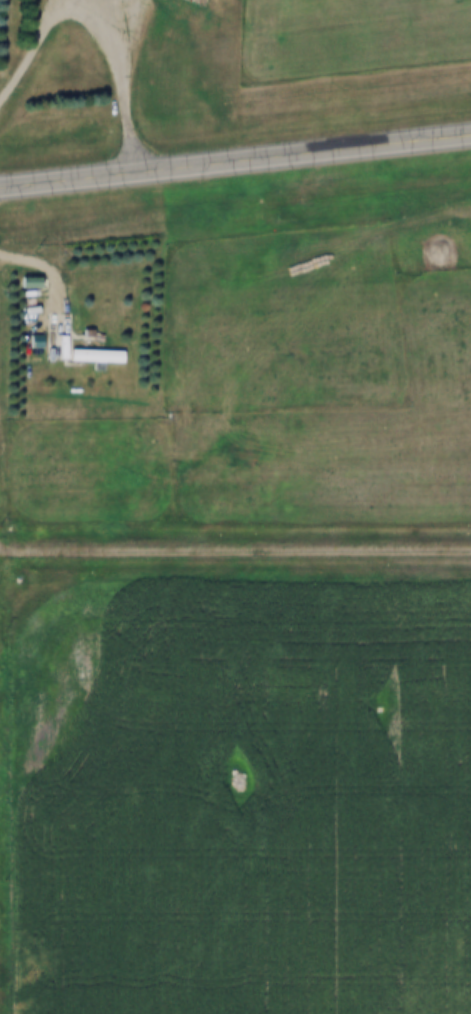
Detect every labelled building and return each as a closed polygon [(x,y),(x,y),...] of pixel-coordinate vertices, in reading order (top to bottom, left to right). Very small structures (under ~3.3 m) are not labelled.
[(113,358),(113,334),(47,334),(48,358),(113,358)]
